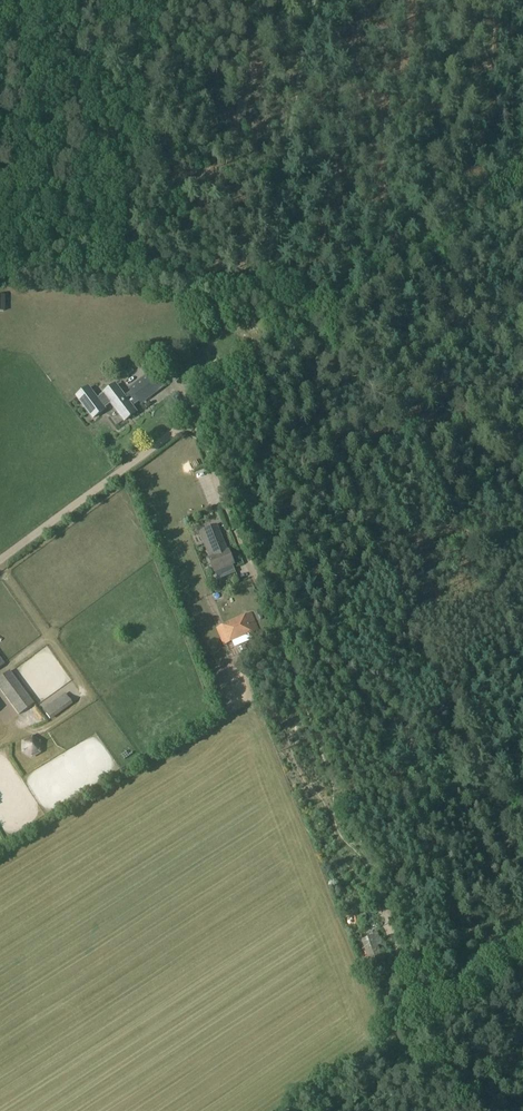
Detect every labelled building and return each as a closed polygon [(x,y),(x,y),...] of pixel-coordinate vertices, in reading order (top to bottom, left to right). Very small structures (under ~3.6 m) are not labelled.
[(191,362),(179,362),(179,374),(191,374),(191,362)] [(131,392),(125,396),(116,384),(103,393),(104,394),(98,399),(89,387),(76,396),(93,419),(105,410),(103,408),(111,402),(126,423),(138,414),(133,407),(139,402),(141,405),(164,387),(151,370),(128,388),(131,392)] [(192,479),(206,514),(218,509),(203,474),(192,479)] [(209,558),(214,572),(234,564),(228,550),(227,551),(217,525),(199,532),(210,558),(209,558)] [(212,575),(216,587),(238,580),(234,568),(212,575)] [(225,644),(235,640),(252,632),(247,621),(239,624),(237,620),(221,627),(218,628),(225,644)] [(33,704),(9,671),(0,678),(0,690),(18,715),(33,704)] [(65,694),(43,710),(51,721),(73,705),(65,694)] [(370,938),(362,941),(370,963),(382,959),(378,947),(382,945),(378,932),(369,935),(370,938)]
